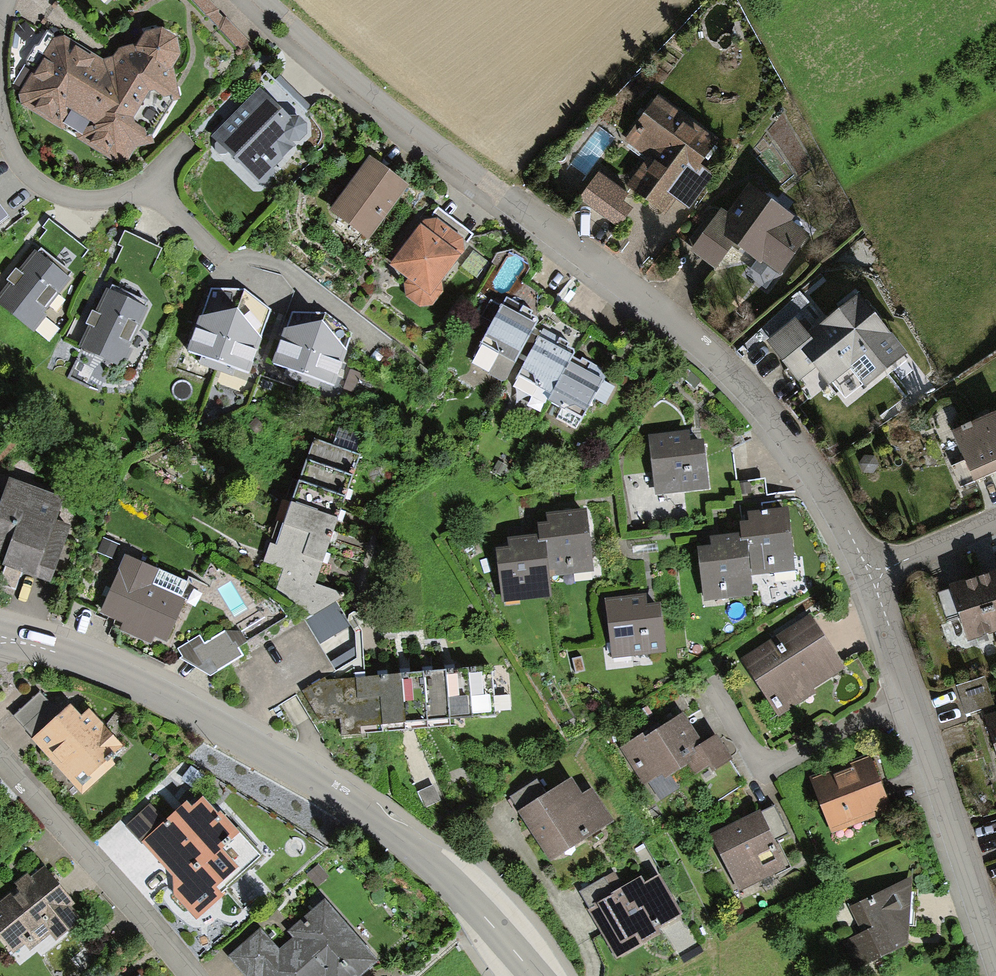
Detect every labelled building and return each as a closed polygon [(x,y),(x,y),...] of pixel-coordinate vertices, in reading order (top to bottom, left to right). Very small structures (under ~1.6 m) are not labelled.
[(48,38),(17,93),(20,104),(115,163),(125,158),(134,147),(150,142),(149,130),(167,100),(178,97),(169,65),(176,52),(173,35),(157,25),(140,30),(132,43),(115,47),(110,55),(100,58),(60,35),(48,38)] [(290,111),(257,86),(220,125),(214,125),(209,129),(207,135),(212,140),(211,148),(215,152),(220,154),(226,150),(257,182),(263,182),(293,144),(298,144),(302,137),(306,131),(305,125),(304,119),(300,114),(294,110),(290,111)] [(717,138),(656,93),(622,138),(646,156),(624,185),(660,211),(671,195),(689,208),(715,171),(700,160),(717,138)] [(408,185),(368,156),(328,212),(368,240),(408,185)] [(629,192),(600,169),(579,195),(618,225),(633,206),(624,199),(629,192)] [(718,208),(689,251),(715,268),(734,240),(778,270),(805,231),(788,219),(793,213),(746,181),(725,212),(718,208)] [(0,207),(0,226),(9,219),(0,207)] [(422,219),(414,224),(386,265),(406,279),(404,282),(404,297),(418,306),(430,305),(442,290),(438,282),(463,248),(461,238),(437,218),(422,219)] [(34,332),(47,316),(44,314),(70,282),(67,280),(72,274),(41,249),(20,275),(16,272),(7,283),(12,286),(0,300),(0,305),(34,332)] [(148,303),(112,287),(109,292),(106,292),(95,316),(92,314),(86,327),(88,329),(79,348),(123,369),(149,311),(145,310),(148,303)] [(248,375),(272,310),(244,292),(210,290),(188,354),(205,360),(230,369),(248,375)] [(793,316),(764,340),(780,359),(797,346),(826,383),(847,366),(862,384),(904,350),(856,290),(805,331),(793,316)] [(538,329),(533,327),(536,319),(536,316),(531,314),(532,309),(507,296),(479,343),(512,362),(516,355),(522,358),(538,329)] [(333,383),(352,332),(324,311),(290,311),(271,359),(290,367),(315,376),(333,383)] [(540,330),(538,329),(522,358),(515,374),(549,393),(571,355),(572,352),(572,349),(572,348),(566,345),(567,341),(542,327),(540,330)] [(579,360),(571,355),(549,393),(546,399),(560,407),(554,417),(575,429),(591,398),(603,404),(612,386),(602,380),(605,375),(605,372),(604,370),(603,369),(580,357),(579,360)] [(951,428),(964,458),(952,463),(960,484),(995,469),(995,409),(951,428)] [(708,484),(703,443),(687,445),(686,434),(648,438),(655,490),(708,484)] [(271,566),(265,584),(305,620),(334,602),(346,595),(314,581),(323,555),(330,536),(338,513),(344,493),(359,454),(314,437),(276,544),(270,542),(263,563),(271,566)] [(0,555),(0,557),(0,564),(48,581),(69,522),(53,516),(61,496),(6,476),(0,493),(0,555)] [(739,522),(741,532),(746,575),(790,569),(782,505),(745,510),(746,521),(739,522)] [(537,522),(538,534),(539,541),(546,540),(550,576),(593,571),(586,508),(547,512),(548,521),(537,522)] [(746,575),(741,532),(708,537),(709,547),(698,549),(704,598),(749,593),(746,575)] [(510,546),(499,548),(504,599),(552,594),(550,576),(546,540),(539,541),(538,534),(509,537),(510,546)] [(190,584),(124,554),(98,610),(122,621),(119,629),(150,644),(152,638),(163,643),(190,584)] [(948,583),(967,639),(995,629),(995,567),(991,569),(962,578),(948,583)] [(641,593),(604,598),(612,655),(664,648),(657,604),(643,606),(641,593)] [(334,602),(305,620),(337,671),(357,658),(354,633),(334,602)] [(810,615),(744,659),(780,713),(813,691),(810,686),(843,664),(810,615)] [(182,656),(180,657),(210,677),(243,655),(238,647),(246,642),(239,631),(224,630),(205,642),(200,634),(177,648),(182,656)] [(326,679),(324,677),(302,690),(319,719),(342,718),(343,735),(362,734),(362,726),(495,715),(492,666),(451,669),(429,671),(406,673),(385,675),(361,676),(326,679)] [(983,677),(953,686),(963,713),(992,705),(983,677)] [(33,738),(61,712),(41,690),(13,716),(33,738)] [(33,738),(31,739),(81,795),(115,764),(110,759),(122,748),(87,709),(80,716),(70,704),(61,712),(33,738)] [(640,729),(615,745),(644,789),(684,763),(691,774),(706,764),(710,770),(731,756),(714,731),(701,739),(681,709),(643,734),(640,729)] [(983,715),(995,754),(995,710),(983,715)] [(869,754),(810,777),(831,832),(890,808),(869,754)] [(570,777),(516,812),(548,861),(611,820),(591,788),(581,795),(570,777)] [(434,784),(419,791),(426,806),(441,799),(434,784)] [(150,803),(126,825),(173,876),(175,896),(197,920),(224,895),(221,892),(261,855),(221,811),(219,813),(204,796),(193,806),(188,801),(166,820),(150,803)] [(764,812),(777,840),(792,834),(778,805),(764,812)] [(758,808),(708,833),(737,893),(788,868),(758,808)] [(0,897),(0,939),(11,952),(44,925),(53,937),(77,918),(66,905),(70,901),(41,865),(26,877),(23,873),(13,880),(16,884),(0,897)] [(612,873),(577,894),(615,958),(660,931),(656,925),(681,911),(658,873),(644,882),(640,876),(621,887),(612,873)] [(909,944),(913,878),(846,908),(855,932),(843,937),(856,969),(909,944)] [(226,956),(244,975),(260,975),(261,975),(356,975),(375,959),(321,900),(286,931),(290,936),(275,949),(256,929),(226,956)]
